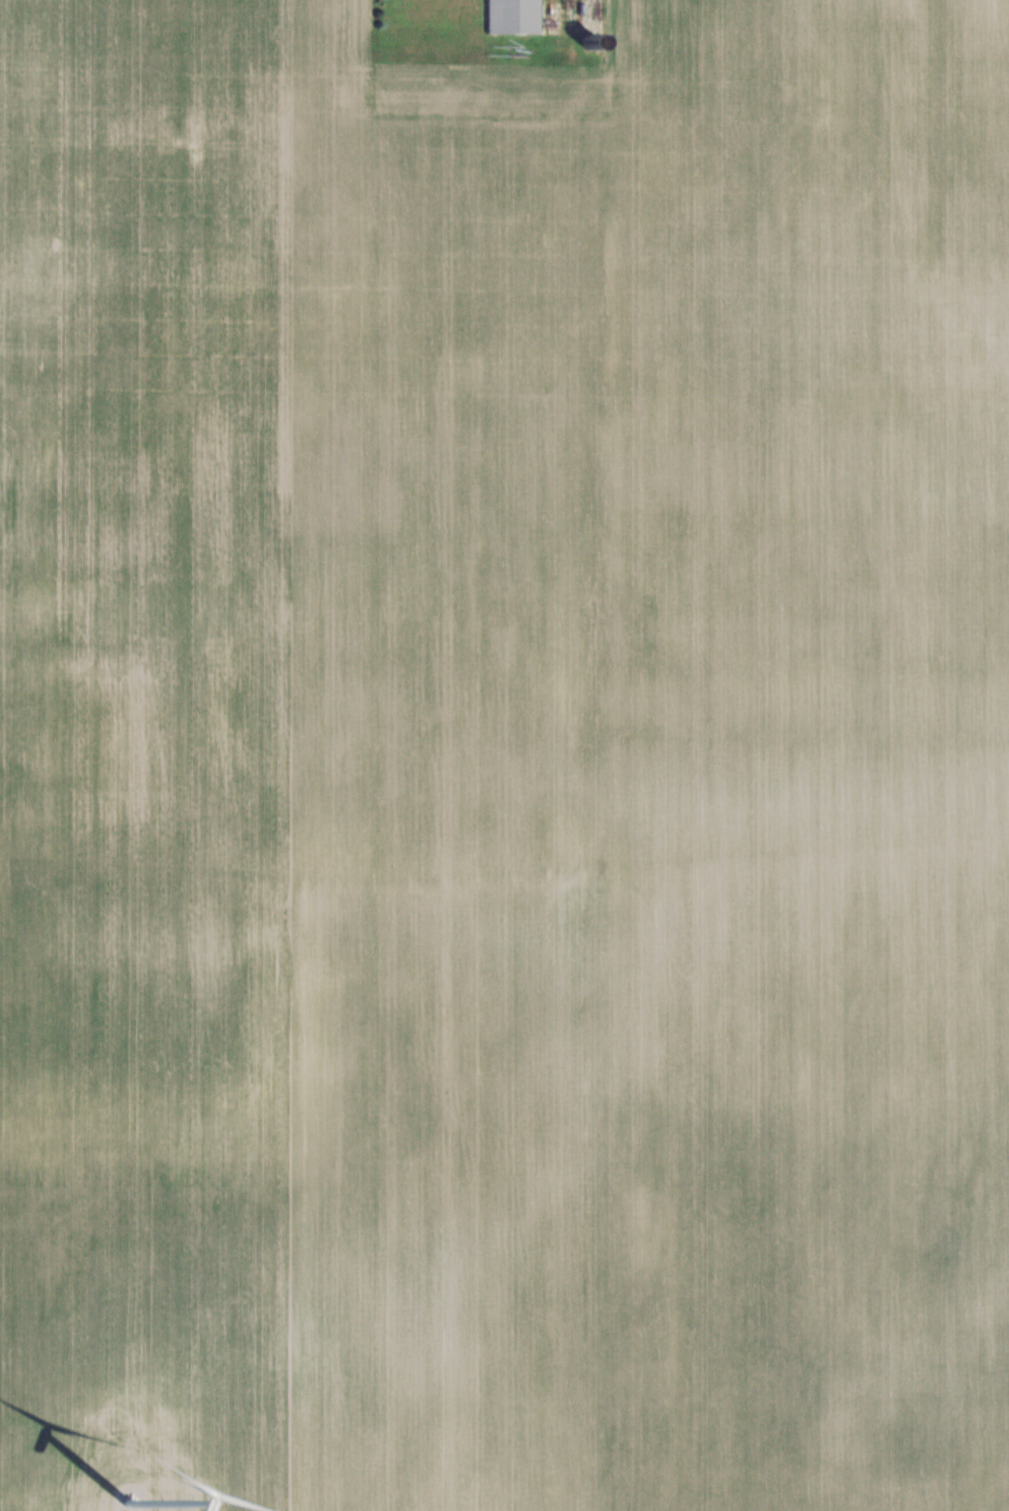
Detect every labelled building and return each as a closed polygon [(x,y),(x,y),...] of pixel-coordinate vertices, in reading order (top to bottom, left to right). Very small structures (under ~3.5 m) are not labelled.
[(542,0),(489,0),(489,33),(542,33),(542,0)]
